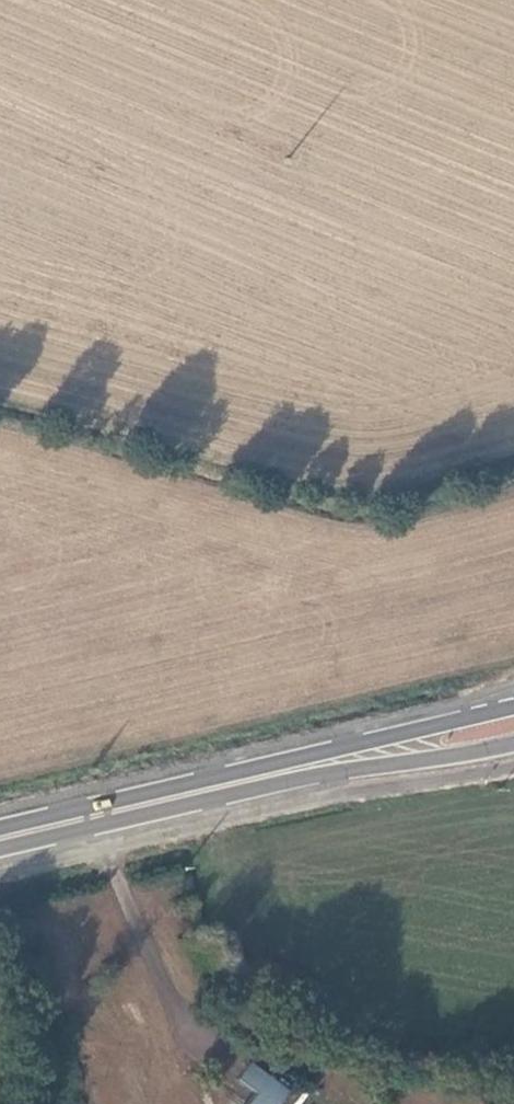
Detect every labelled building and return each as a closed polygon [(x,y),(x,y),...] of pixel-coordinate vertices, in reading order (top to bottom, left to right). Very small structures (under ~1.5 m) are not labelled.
[(235,1082),(258,1098),(270,1082),(248,1067),(235,1082)] [(287,1096),(270,1082),(258,1098),(253,1103),(282,1103),(287,1096)]
